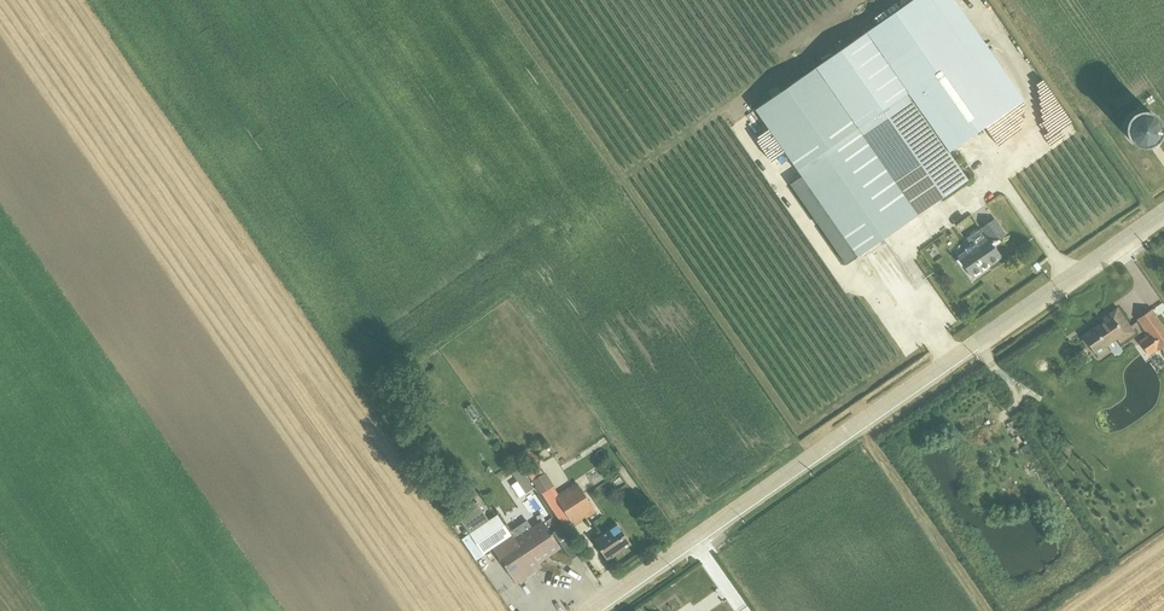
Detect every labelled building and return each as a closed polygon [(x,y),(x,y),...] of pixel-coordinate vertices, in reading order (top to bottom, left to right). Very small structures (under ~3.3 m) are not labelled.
[(918,215),(968,180),(949,152),(1024,99),(954,0),(913,0),(865,33),(913,101),(863,136),(918,215)] [(865,33),(755,110),(802,177),(791,184),(846,264),(918,215),(863,136),(913,101),(865,33)] [(1156,131),(1156,126),(1160,125),(1159,123),(1156,124),(1154,120),(1151,117),(1153,113),(1151,112),(1149,116),(1145,114),(1140,114),(1140,110),(1138,111),(1138,114),(1134,116),(1131,119),(1128,117),(1127,119),(1130,121),(1128,125),(1128,130),(1125,131),(1125,133),(1129,132),(1130,136),(1134,139),(1131,142),(1133,143),(1135,140),(1139,142),(1144,142),(1145,146),(1147,145),(1146,141),(1151,139),(1153,136),(1156,138),(1158,137),(1154,135),(1156,131)] [(972,247),(957,257),(972,277),(1001,257),(992,244),(1006,234),(996,219),(980,229),(966,239),(972,247)] [(1122,288),(1115,293),(1122,302),(1129,298),(1126,294),(1122,288)] [(1072,299),(1062,306),(1073,322),(1084,315),(1072,299)] [(1097,322),(1076,335),(1091,359),(1131,334),(1113,305),(1094,317),(1097,322)] [(1142,336),(1134,340),(1144,357),(1163,345),(1163,333),(1148,306),(1130,316),(1142,336)] [(1108,358),(1099,364),(1115,386),(1124,379),(1108,358)] [(472,405),(466,409),(474,420),(480,416),(472,405)] [(538,466),(528,473),(541,494),(542,494),(564,529),(572,524),(574,527),(596,513),(577,482),(558,494),(545,473),(544,474),(538,466)] [(490,472),(494,479),(502,475),(498,468),(490,472)] [(518,481),(511,486),(520,498),(534,488),(520,469),(513,474),(518,481)] [(469,534),(489,520),(477,502),(457,515),(469,534)] [(489,520),(469,534),(461,539),(476,561),(493,549),(517,584),(519,582),(536,570),(537,570),(539,562),(560,548),(542,521),(532,527),(527,520),(510,531),(498,514),(489,520)] [(618,524),(594,541),(608,561),(632,544),(618,524)] [(655,525),(649,530),(656,540),(662,536),(655,525)] [(560,528),(553,533),(571,560),(578,555),(560,528)] [(536,570),(519,582),(521,584),(537,572),(536,570)] [(486,578),(493,586),(497,583),(490,574),(486,578)]
